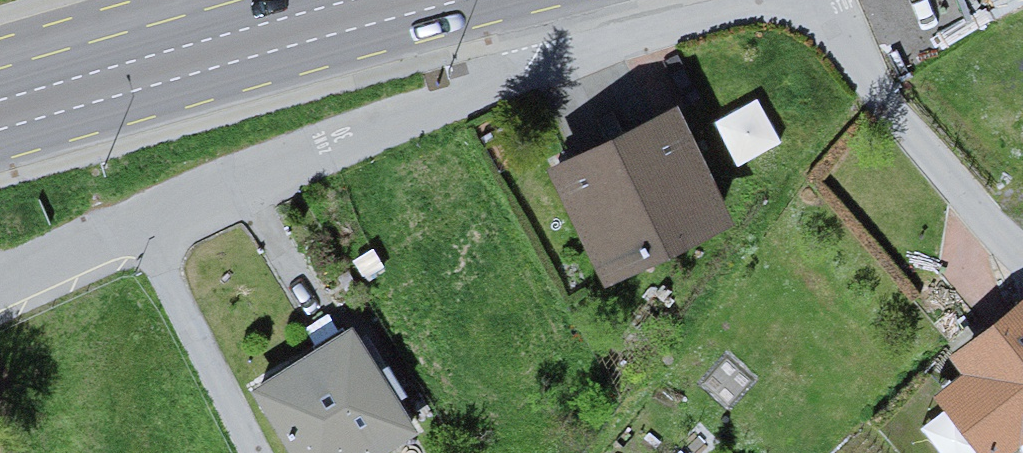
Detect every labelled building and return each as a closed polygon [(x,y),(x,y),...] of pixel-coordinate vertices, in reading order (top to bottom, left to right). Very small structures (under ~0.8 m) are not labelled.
[(683,118),(571,164),(613,266),(725,219),(683,118)] [(963,362),(972,373),(944,396),(990,452),(1006,452),(1022,439),(1022,314),(963,362)] [(270,393),(307,452),(386,452),(416,434),(357,339),(270,393)]
